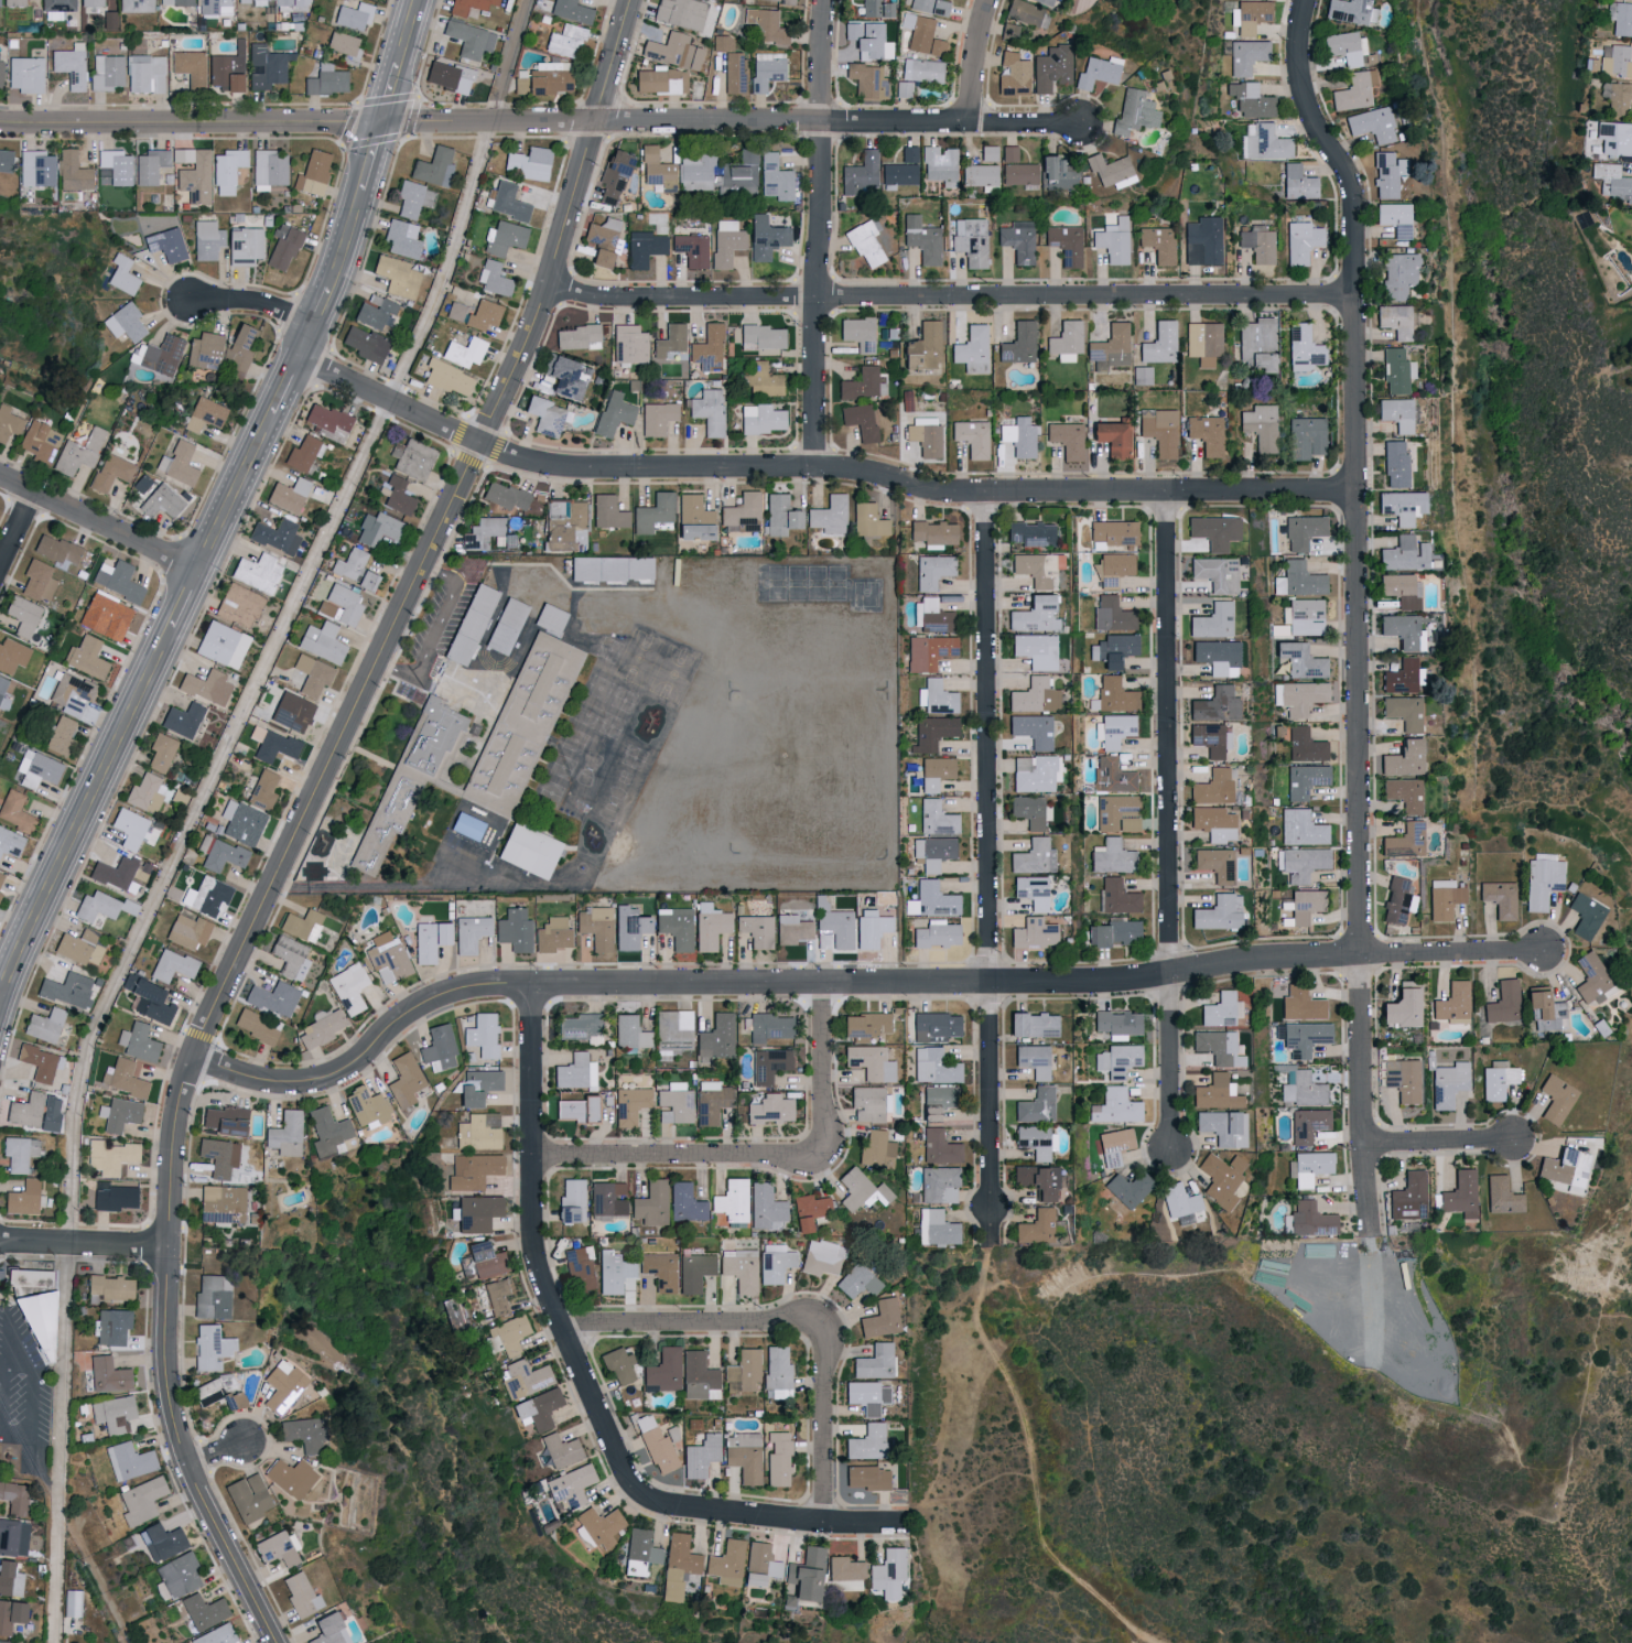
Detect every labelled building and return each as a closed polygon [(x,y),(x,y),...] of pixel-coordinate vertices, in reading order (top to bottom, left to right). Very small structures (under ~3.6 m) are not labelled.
[(153,11),(153,0),(120,0),(120,11),(153,11)] [(199,14),(231,14),(231,0),(199,0),(199,14)] [(307,0),(274,0),(274,5),(287,6),(287,10),(307,11),(307,0)] [(372,5),(358,0),(341,0),(333,22),(363,32),(372,5)] [(475,19),(477,8),(485,10),(487,3),(498,5),(499,0),(454,0),(451,13),(475,19)] [(575,4),(576,0),(553,0),(549,13),(588,25),(593,9),(575,4)] [(708,3),(698,0),(658,0),(653,18),(700,31),(708,3)] [(892,2),(882,2),(882,0),(863,0),(863,16),(891,17),(892,2)] [(910,9),(930,12),(933,0),(911,0),(910,9)] [(947,16),(950,2),(942,0),(934,0),(931,13),(947,16)] [(1019,0),(1010,0),(1004,15),(1044,30),(1051,12),(1019,0)] [(1233,25),(1237,25),(1238,36),(1254,36),(1254,22),(1271,21),(1270,0),(1233,1),(1233,25)] [(1374,25),(1376,8),(1370,7),(1371,0),(1349,0),(1349,1),(1344,0),(1326,0),(1323,17),(1374,25)] [(1631,36),(1631,3),(1607,2),(1607,18),(1613,18),(1612,35),(1631,36)] [(778,9),(745,8),(744,27),(757,28),(757,40),(773,41),(773,46),(788,46),(789,28),(778,27),(778,9)] [(936,19),(905,13),(902,28),(911,30),(907,49),(944,57),(947,41),(932,38),(936,19)] [(478,60),(480,49),(491,51),(496,31),(445,20),(442,34),(461,39),(457,56),(478,60)] [(583,27),(562,23),(560,34),(547,32),(544,51),(577,57),(583,27)] [(883,23),(846,23),(845,38),(856,39),(855,58),(883,58),(883,23)] [(696,69),(701,48),(687,45),(689,34),(667,30),(664,44),(643,40),(640,56),(696,69)] [(359,37),(331,31),(327,49),(342,52),(340,62),(357,65),(361,47),(356,46),(359,37)] [(1324,34),(1326,55),(1343,53),(1345,67),(1370,64),(1367,36),(1357,37),(1356,31),(1324,34)] [(241,91),(241,71),(244,71),(244,38),(235,38),(235,55),(209,55),(209,85),(218,85),(218,90),(241,91)] [(51,50),(51,71),(67,71),(67,91),(83,91),(84,41),(72,41),(72,50),(51,50)] [(1250,77),(1250,60),(1269,60),(1269,41),(1231,41),(1231,77),(1250,77)] [(285,82),(285,60),(294,60),(294,52),(265,53),(265,42),(251,43),(251,64),(263,64),(263,73),(249,73),(249,90),(269,90),(269,82),(285,82)] [(1033,55),(1034,93),(1050,93),(1050,83),(1071,83),(1070,45),(1046,45),(1046,55),(1033,55)] [(1631,78),(1631,62),(1630,62),(1630,45),(1602,45),(1601,72),(1620,73),(1620,77),(1631,78)] [(204,52),(172,51),(171,72),(187,72),(187,91),(204,91),(204,52)] [(1029,94),(1030,60),(1017,59),(1018,51),(1000,51),(1000,69),(999,69),(998,93),(1029,94)] [(746,52),(726,52),(726,93),(745,93),(746,52)] [(753,93),(766,93),(767,80),(786,80),(787,52),(753,52),(753,93)] [(123,55),(92,55),(91,90),(113,90),(113,85),(123,86),(123,55)] [(164,55),(128,55),(127,92),(164,92),(164,55)] [(1106,61),(1086,56),(1082,72),(1078,71),(1074,87),(1089,91),(1092,78),(1115,84),(1122,59),(1107,55),(1106,61)] [(43,57),(8,56),(8,87),(17,87),(17,92),(42,92),(43,57)] [(424,82),(468,93),(473,70),(429,59),(424,82)] [(942,82),(943,60),(907,59),(907,81),(942,82)] [(347,70),(332,70),(332,62),(317,61),(317,77),(304,77),(304,92),(346,93),(347,70)] [(887,99),(888,77),(881,77),(881,65),(846,64),(845,78),(856,78),(855,98),(887,99)] [(635,91),(687,93),(687,68),(652,68),(652,71),(635,70),(635,91)] [(1373,106),(1370,85),(1378,84),(1376,68),(1348,72),(1350,88),(1331,90),(1333,110),(1373,106)] [(514,92),(571,93),(571,69),(527,69),(527,70),(515,69),(514,92)] [(896,97),(912,97),(913,81),(897,81),(896,97)] [(1257,82),(1226,82),(1226,96),(1238,96),(1237,116),(1274,117),(1274,96),(1257,96),(1257,82)] [(1610,82),(1608,117),(1627,117),(1628,99),(1631,100),(1631,83),(1610,82)] [(1157,129),(1159,110),(1152,109),(1153,101),(1143,99),(1144,90),(1124,87),(1120,119),(1114,118),(1111,133),(1127,136),(1129,125),(1157,129)] [(1349,136),(1371,130),(1374,145),(1397,140),(1389,106),(1344,116),(1349,136)] [(1597,121),(1597,140),(1601,140),(1601,156),(1629,158),(1630,141),(1631,141),(1631,123),(1597,121)] [(1247,158),(1292,158),(1292,138),(1273,138),(1273,122),(1255,122),(1255,135),(1247,134),(1247,158)] [(414,159),(410,177),(447,186),(453,164),(448,163),(452,148),(434,144),(429,163),(414,159)] [(658,164),(658,144),(642,144),(643,184),(662,184),(663,193),(677,192),(676,163),(658,164)] [(981,160),(997,160),(997,145),(981,145),(981,160)] [(1037,163),(1018,163),(1017,145),(1002,146),(1003,185),(1038,184),(1037,163)] [(505,152),(503,175),(547,179),(549,148),(527,146),(527,154),(505,152)] [(917,184),(917,146),(902,146),(901,164),(883,164),(882,190),(895,190),(895,184),(917,184)] [(956,148),(940,148),(940,146),(924,146),(923,180),(943,181),(943,188),(955,188),(956,148)] [(11,172),(11,147),(0,147),(0,171),(11,172)] [(92,167),(75,167),(76,148),(59,147),(58,189),(91,189),(92,167)] [(193,168),(177,169),(177,190),(188,190),(188,203),(210,203),(208,148),(192,149),(193,168)] [(842,195),(860,194),(860,187),(877,187),(876,148),(861,148),(861,165),(842,165),(842,195)] [(110,185),(130,185),(130,155),(121,155),(121,149),(110,149),(110,185)] [(169,149),(144,149),(144,155),(135,155),(135,185),(156,185),(156,166),(169,166),(169,149)] [(276,149),(253,149),(253,191),(268,190),(268,185),(286,185),(286,154),(276,154),(276,149)] [(331,154),(310,149),(299,190),(320,196),(331,154)] [(758,193),(759,149),(741,149),(741,164),(720,164),(720,193),(758,193)] [(53,155),(43,155),(43,150),(20,150),(19,185),(53,186),(53,155)] [(247,151),(215,150),(214,195),(234,195),(234,166),(246,166),(247,151)] [(629,154),(608,150),(601,183),(603,183),(599,202),(618,207),(629,154)] [(793,170),(778,170),(777,151),(762,151),(763,195),(775,195),(776,200),(794,200),(793,170)] [(1114,189),(1135,181),(1125,155),(1103,164),(1098,152),(1085,157),(1097,187),(1111,182),(1114,189)] [(1396,175),(1407,174),(1407,158),(1393,158),(1393,152),(1374,152),(1375,198),(1397,198),(1396,175)] [(681,190),(714,190),(714,155),(680,155),(681,190)] [(1075,170),(1060,170),(1059,156),(1039,156),(1040,180),(1053,180),(1053,188),(1076,187),(1075,170)] [(1317,198),(1317,177),(1300,176),(1300,163),(1284,162),(1284,198),(1317,198)] [(1593,163),(1592,177),(1608,178),(1607,199),(1625,199),(1624,204),(1631,204),(1631,177),(1619,177),(1619,164),(1593,163)] [(997,164),(962,165),(962,187),(997,186),(997,164)] [(528,221),(531,204),(512,199),(516,184),(497,179),(489,211),(528,221)] [(401,180),(396,197),(401,198),(397,215),(415,220),(419,204),(431,207),(436,189),(401,180)] [(1410,204),(1376,203),(1375,224),(1393,225),(1393,239),(1409,239),(1410,204)] [(581,241),(620,250),(622,240),(616,238),(620,220),(604,216),(602,226),(589,223),(592,214),(588,213),(581,241)] [(750,261),(770,261),(770,246),(790,246),(791,227),(766,226),(766,213),(751,213),(750,261)] [(939,265),(940,227),(919,227),(920,214),(904,214),(903,246),(920,246),(920,265),(939,265)] [(885,259),(871,235),(881,230),(873,215),(844,232),(866,270),(885,259)] [(1128,215),(1117,215),(1117,224),(1104,224),(1104,231),(1092,231),(1091,247),(1106,247),(1106,263),(1128,264),(1128,215)] [(1186,264),(1221,264),(1222,217),(1200,216),(1199,222),(1187,222),(1186,264)] [(986,268),(985,218),(953,219),(954,251),(964,251),(965,268),(986,268)] [(417,258),(420,240),(415,239),(417,224),(390,219),(383,251),(417,258)] [(528,228),(497,219),(488,254),(503,258),(507,245),(522,249),(528,228)] [(738,219),(714,219),(713,269),(731,269),(731,248),(747,249),(747,230),(738,230),(738,219)] [(224,246),(224,229),(214,229),(214,220),(194,220),(194,260),(217,260),(216,246),(224,246)] [(1011,221),(1010,227),(998,227),(997,246),(1014,246),(1014,265),(1033,265),(1034,221),(1011,221)] [(1288,265),(1308,265),(1308,246),(1323,246),(1323,227),(1310,227),(1310,222),(1288,222),(1288,265)] [(1081,267),(1080,225),(1046,226),(1046,246),(1061,246),(1061,267),(1081,267)] [(165,264),(186,258),(176,226),(143,237),(147,251),(160,247),(165,264)] [(286,273),(302,232),(288,226),(283,239),(277,237),(265,265),(286,273)] [(1174,265),(1175,228),(1140,227),(1140,245),(1155,246),(1154,264),(1174,265)] [(1274,227),(1253,227),(1253,231),(1240,230),(1240,246),(1253,247),(1253,264),(1273,264),(1274,227)] [(253,265),(253,258),(261,258),(262,229),(227,228),(226,265),(253,265)] [(647,269),(647,254),(667,254),(668,233),(629,232),(628,269),(647,269)] [(708,235),(672,235),(672,252),(685,252),(685,268),(708,268),(708,235)] [(589,264),(607,269),(611,252),(593,248),(589,264)] [(138,279),(125,272),(131,259),(115,251),(110,262),(114,264),(105,283),(131,295),(138,279)] [(420,271),(408,268),(410,262),(376,253),(371,273),(388,277),(384,293),(413,300),(420,271)] [(1416,253),(1382,253),(1383,301),(1406,301),(1406,284),(1417,284),(1416,253)] [(477,288),(508,296),(513,280),(497,275),(501,262),(485,258),(477,288)] [(398,302),(371,295),(369,304),(359,302),(354,321),(380,328),(381,323),(391,326),(398,302)] [(503,305),(475,297),(472,307),(450,301),(445,317),(484,329),(486,323),(497,326),(503,305)] [(113,337),(122,331),(132,343),(146,332),(135,318),(139,315),(128,300),(100,321),(113,337)] [(1409,305),(1376,306),(1377,327),(1392,327),(1392,341),(1410,340),(1409,305)] [(1275,317),(1255,317),(1255,322),(1239,323),(1240,370),(1275,370),(1275,317)] [(839,318),(839,340),(857,340),(857,352),(873,352),(873,318),(839,318)] [(1083,353),(1082,319),(1061,320),(1061,337),(1047,337),(1048,353),(1058,353),(1058,361),(1075,361),(1075,353),(1083,353)] [(940,320),(920,320),(920,341),(902,341),(902,369),(940,369),(940,320)] [(1034,320),(1014,320),(1014,342),(999,342),(998,360),(1033,361),(1034,320)] [(1175,320),(1155,320),(1155,342),(1140,342),(1139,361),(1175,362),(1175,320)] [(1128,322),(1108,321),(1108,342),(1088,342),(1088,360),(1094,360),(1094,371),(1108,371),(1108,365),(1128,365),(1128,322)] [(241,379),(257,330),(234,322),(218,371),(241,379)] [(1326,364),(1326,344),(1310,344),(1310,322),(1291,322),(1291,370),(1312,370),(1312,364),(1326,364)] [(685,323),(666,323),(666,340),(653,340),(653,358),(665,358),(664,351),(685,350),(685,323)] [(1222,323),(1187,323),(1187,341),(1194,341),(1194,357),(1198,357),(1198,367),(1214,367),(1214,356),(1221,356),(1222,323)] [(637,325),(613,324),(613,362),(646,362),(647,332),(637,332),(637,325)] [(786,349),(785,328),(769,328),(769,324),(737,324),(737,342),(757,342),(757,354),(769,354),(769,350),(786,349)] [(986,324),(966,324),(966,344),(951,344),(951,362),(964,362),(964,373),(986,373),(986,324)] [(348,325),(341,343),(356,349),(354,355),(380,365),(390,340),(348,325)] [(216,370),(222,335),(194,330),(188,365),(216,370)] [(183,339),(163,333),(159,347),(144,343),(137,366),(173,376),(183,339)] [(466,368),(468,361),(476,364),(486,342),(470,335),(464,347),(447,339),(440,357),(466,368)] [(1384,348),(1384,394),(1407,394),(1407,378),(1414,378),(1414,360),(1403,360),(1403,347),(1384,348)] [(578,402),(590,368),(548,354),(541,374),(554,378),(549,392),(578,402)] [(473,376),(428,357),(423,369),(428,371),(424,380),(464,397),(473,376)] [(782,396),(783,374),(766,373),(767,360),(748,359),(747,386),(750,386),(749,394),(782,396)] [(878,364),(858,365),(858,380),(838,381),(838,397),(886,396),(886,382),(878,382),(878,364)] [(1152,384),(1152,366),(1133,367),(1134,384),(1152,384)] [(637,407),(619,401),(622,392),(608,388),(593,434),(610,439),(617,420),(631,425),(637,407)] [(721,388),(700,389),(700,398),(689,399),(690,417),(704,417),(705,438),(723,437),(721,388)] [(199,434),(204,422),(218,429),(227,408),(197,395),(183,427),(199,434)] [(566,407),(526,395),(521,413),(537,417),(532,432),(557,438),(566,407)] [(1410,399),(1377,399),(1378,421),(1395,421),(1395,434),(1411,434),(1410,399)] [(344,440),(353,419),(311,401),(302,423),(344,440)] [(25,420),(9,413),(11,407),(0,402),(0,403),(0,443),(4,445),(10,431),(18,435),(25,420)] [(664,437),(665,420),(677,420),(678,404),(643,403),(642,436),(664,437)] [(785,432),(785,410),(771,410),(771,404),(741,404),(741,432),(785,432)] [(875,442),(873,404),(840,406),(841,425),(857,424),(858,443),(875,442)] [(1277,404),(1252,404),(1252,411),(1240,411),(1240,432),(1255,432),(1255,452),(1276,452),(1277,404)] [(1176,409),(1140,409),(1140,436),(1156,436),(1155,458),(1175,459),(1176,409)] [(1000,441),(1014,441),(1014,458),(1035,458),(1035,425),(1030,424),(1030,416),(1015,416),(1014,425),(1000,425),(1000,441)] [(1187,417),(1188,438),(1201,437),(1201,457),(1222,457),(1221,416),(1187,417)] [(940,418),(909,417),(908,440),(920,441),(920,457),(939,458),(940,418)] [(1326,417),(1291,418),(1292,460),(1310,460),(1310,455),(1326,454),(1326,417)] [(64,434),(33,419),(18,449),(49,464),(64,434)] [(988,422),(952,422),(952,440),(967,440),(967,459),(988,460),(988,422)] [(1127,422),(1091,423),(1092,441),(1107,441),(1108,459),(1128,458),(1127,422)] [(1082,423),(1046,423),(1046,441),(1062,441),(1062,461),(1082,461),(1082,423)] [(107,430),(92,424),(83,446),(66,439),(54,469),(73,477),(79,462),(92,467),(107,430)] [(304,474),(314,454),(320,457),(326,444),(304,434),(296,449),(290,446),(282,463),(304,474)] [(391,469),(422,482),(436,450),(405,437),(391,469)] [(199,470),(186,465),(194,445),(177,438),(169,457),(161,454),(154,470),(193,486),(199,470)] [(1408,487),(1407,453),(1403,453),(1403,441),(1384,441),(1385,487),(1408,487)] [(135,465),(106,452),(90,488),(105,494),(113,476),(128,482),(135,465)] [(131,485),(141,494),(154,481),(144,472),(131,485)] [(386,497),(382,506),(408,517),(415,499),(401,493),(406,481),(387,473),(379,494),(386,497)] [(291,489),(274,481),(265,501),(296,514),(311,482),(296,476),(291,489)] [(525,511),(531,495),(489,478),(481,498),(509,509),(511,505),(525,511)] [(150,517),(157,507),(173,518),(186,501),(160,482),(140,510),(150,517)] [(673,522),(673,491),(653,492),(653,507),(633,507),(633,534),(652,534),(652,522),(673,522)] [(1378,514),(1396,514),(1396,528),(1413,528),(1412,514),(1425,514),(1424,491),(1378,492),(1378,514)] [(788,493),(767,493),(768,535),(787,535),(787,528),(800,528),(799,510),(788,511),(788,493)] [(846,493),(828,493),(828,509),(807,508),(807,527),(821,527),(821,533),(846,533),(846,493)] [(629,526),(629,511),(614,511),(614,494),(592,494),(592,527),(629,526)] [(714,523),(714,510),(701,510),(701,494),(679,494),(680,523),(714,523)] [(571,549),(572,544),(584,544),(585,502),(548,501),(546,536),(552,536),(551,542),(559,542),(559,549),(571,549)] [(876,502),(854,502),(855,536),(889,536),(889,519),(876,519),(876,502)] [(403,522),(376,512),(374,516),(365,513),(354,541),(374,548),(379,534),(396,541),(403,522)] [(470,524),(471,535),(506,533),(505,516),(478,517),(479,524),(470,524)] [(1327,536),(1326,516),(1287,517),(1288,553),(1308,552),(1307,537),(1327,536)] [(1239,517),(1188,517),(1188,536),(1207,536),(1207,554),(1226,553),(1226,540),(1239,540),(1239,517)] [(1136,520),(1091,521),(1092,550),(1106,550),(1105,545),(1137,544),(1136,520)] [(956,543),(955,522),(911,523),(911,544),(956,543)] [(975,536),(993,536),(993,523),(975,522),(975,536)] [(1007,537),(1054,536),(1053,523),(1007,523),(1007,537)] [(712,524),(679,524),(679,539),(712,539),(712,524)] [(31,552),(60,563),(61,559),(75,565),(81,549),(39,532),(31,552)] [(489,550),(490,535),(462,534),(462,549),(489,550)] [(1426,569),(1426,542),(1416,542),(1416,555),(1412,555),(1412,534),(1395,534),(1395,549),(1377,549),(1377,569),(1426,569)] [(368,553),(350,546),(344,562),(334,558),(330,572),(356,581),(354,586),(371,592),(377,576),(361,570),(368,553)] [(283,563),(259,553),(255,564),(238,556),(229,577),(270,594),(283,563)] [(1134,575),(1133,553),(1100,554),(1100,563),(1096,564),(1097,586),(1117,585),(1116,576),(1134,575)] [(1061,554),(1011,555),(1011,574),(1030,574),(1030,590),(1051,589),(1051,568),(1061,568),(1061,554)] [(917,592),(937,592),(936,576),(954,575),(954,555),(917,556),(917,592)] [(52,568),(31,558),(17,589),(47,603),(57,581),(48,577),(52,568)] [(593,583),(577,583),(577,576),(577,559),(593,559),(633,558),(634,575),(634,582),(593,583)] [(1236,558),(1190,558),(1190,578),(1210,579),(1209,594),(1236,594),(1236,558)] [(1303,558),(1285,559),(1286,577),(1274,577),(1274,595),(1326,594),(1325,574),(1304,574),(1303,558)] [(126,580),(133,566),(115,559),(112,567),(99,562),(91,583),(138,603),(144,588),(126,580)] [(727,588),(699,588),(698,575),(698,569),(726,569),(734,569),(734,574),(735,588),(727,588)] [(1379,575),(1379,596),(1396,596),(1396,610),(1417,609),(1417,574),(1379,575)] [(262,595),(226,582),(214,616),(251,628),(262,595)] [(323,599),(341,608),(336,620),(353,628),(362,606),(356,603),(359,595),(331,582),(323,599)] [(483,644),(471,670),(461,664),(450,660),(457,644),(460,638),(486,582),(506,594),(483,644)] [(133,609),(91,591),(77,625),(118,642),(133,609)] [(1117,595),(1098,594),(1098,608),(1094,608),(1093,630),(1136,631),(1136,611),(1116,610),(1117,595)] [(13,634),(28,640),(41,607),(11,595),(4,614),(18,619),(13,634)] [(1007,631),(1058,631),(1058,618),(1052,618),(1051,595),(1027,595),(1027,611),(1006,611),(1007,631)] [(954,611),(938,611),(938,597),(918,596),(917,629),(954,630),(954,611)] [(520,644),(512,660),(490,648),(493,644),(515,597),(527,602),(537,606),(527,629),(520,644)] [(1324,635),(1323,599),(1290,599),(1291,635),(1324,635)] [(336,607),(321,600),(316,610),(331,618),(336,607)] [(1231,600),(1209,601),(1210,616),(1187,617),(1188,637),(1232,636),(1231,600)] [(575,615),(565,636),(539,625),(549,604),(575,615)] [(1423,651),(1423,629),(1418,629),(1417,615),(1379,615),(1379,636),(1399,635),(1399,651),(1423,651)] [(236,670),(250,636),(208,619),(194,653),(236,670)] [(296,647),(338,665),(346,645),(332,639),(338,626),(323,620),(319,629),(306,624),(296,647)] [(109,663),(94,657),(101,640),(83,633),(77,648),(70,645),(62,664),(102,680),(109,663)] [(528,788),(512,820),(464,799),(474,778),(507,711),(527,669),(539,644),(544,634),(564,644),(592,657),(566,711),(533,778),(528,788)] [(1103,671),(1121,671),(1120,655),(1138,655),(1138,634),(1105,635),(1105,643),(1089,643),(1090,660),(1102,660),(1103,671)] [(1028,670),(1055,671),(1055,635),(1011,635),(1010,656),(1028,656),(1028,670)] [(958,637),(909,636),(908,672),(936,673),(936,655),(957,656),(958,637)] [(31,649),(3,637),(0,644),(0,671),(11,676),(16,664),(23,667),(31,649)] [(1237,641),(1191,642),(1191,663),(1209,663),(1209,677),(1238,676),(1237,641)] [(1327,677),(1327,658),(1308,658),(1308,642),(1274,642),(1274,658),(1290,658),(1290,677),(1327,677)] [(315,699),(322,684),(327,686),(335,669),(299,653),(292,667),(306,674),(298,692),(315,699)] [(1420,692),(1419,668),(1415,668),(1415,656),(1399,657),(1399,671),(1381,671),(1382,692),(1420,692)] [(203,681),(183,672),(176,687),(222,707),(232,685),(224,681),(226,675),(209,667),(203,681)] [(1007,710),(1059,711),(1059,689),(1047,689),(1047,675),(1027,675),(1027,692),(1008,691),(1007,710)] [(1119,675),(1099,675),(1099,699),(1089,699),(1089,711),(1135,710),(1135,691),(1119,691),(1119,675)] [(940,677),(924,677),(924,688),(917,688),(917,706),(925,706),(924,712),(957,713),(958,692),(940,691),(940,677)] [(1329,683),(1274,683),(1274,705),(1288,705),(1288,718),(1307,718),(1307,702),(1329,702),(1329,683)] [(1239,719),(1238,696),(1232,697),(1232,684),(1211,684),(1212,700),(1187,700),(1188,720),(1239,719)] [(301,735),(315,705),(283,690),(269,719),(301,735)] [(461,752),(456,761),(452,759),(442,778),(441,781),(434,779),(406,837),(399,834),(395,843),(393,846),(378,878),(355,867),(364,846),(395,781),(396,779),(426,712),(434,695),(452,702),(447,707),(454,711),(461,714),(475,722),(461,752)] [(1421,697),(1382,698),(1382,718),(1402,718),(1402,733),(1421,733),(1421,697)] [(192,740),(201,721),(200,721),(205,708),(189,701),(184,713),(168,706),(159,726),(192,740)] [(73,740),(68,738),(75,722),(58,715),(44,748),(65,757),(73,740)] [(1051,716),(1009,715),(1009,735),(1030,735),(1030,751),(1051,751),(1051,716)] [(1134,715),(1102,716),(1102,751),(1119,751),(1119,736),(1135,736),(1134,715)] [(958,718),(917,717),(917,741),(911,741),(910,753),(937,753),(937,737),(957,737),(958,718)] [(1222,724),(1189,725),(1189,744),(1207,744),(1207,759),(1223,759),(1223,749),(1230,749),(1230,732),(1222,732),(1222,724)] [(259,742),(264,729),(253,725),(248,738),(259,742)] [(1327,741),(1309,741),(1309,725),(1290,725),(1290,761),(1327,760),(1327,741)] [(301,743),(264,728),(252,758),(269,765),(274,751),(294,759),(301,743)] [(164,773),(179,741),(158,731),(150,749),(155,750),(148,766),(164,773)] [(1422,774),(1422,739),(1398,739),(1399,755),(1375,755),(1375,775),(1422,774)] [(19,784),(34,789),(38,779),(55,785),(63,764),(23,749),(15,771),(22,773),(19,784)] [(1136,790),(1136,771),(1117,771),(1117,755),(1099,755),(1099,776),(1104,776),(1105,791),(1136,790)] [(1013,792),(1052,792),(1052,782),(1059,782),(1059,756),(1013,757),(1013,792)] [(954,757),(922,758),(922,794),(938,793),(938,779),(954,779),(954,757)] [(1329,766),(1289,766),(1288,801),(1308,802),(1309,784),(1329,785),(1329,766)] [(1191,783),(1191,803),(1233,803),(1233,767),(1209,767),(1209,783),(1191,783)] [(268,810),(275,794),(271,792),(278,776),(261,768),(247,801),(268,810)] [(155,814),(168,783),(144,772),(138,786),(132,783),(124,801),(155,814)] [(1381,780),(1382,800),(1401,799),(1401,815),(1421,815),(1420,779),(1381,780)] [(18,811),(24,795),(7,788),(0,807),(0,822),(30,833),(36,817),(18,811)] [(1098,831),(1139,831),(1138,795),(1098,796),(1098,831)] [(940,797),(920,798),(921,834),(959,833),(958,814),(940,814),(940,797)] [(1050,821),(1050,798),(1009,797),(1008,817),(1027,818),(1026,832),(1043,832),(1043,821),(1050,821)] [(267,815),(228,798),(219,817),(227,821),(222,834),(253,848),(267,815)] [(150,820),(118,806),(109,826),(126,833),(120,846),(135,852),(140,840),(153,846),(160,830),(148,825),(150,820)] [(1234,842),(1235,813),(1225,813),(1225,807),(1191,807),(1190,830),(1208,830),(1208,842),(1234,842)] [(1328,824),(1310,824),(1310,808),(1282,809),(1282,844),(1328,844),(1328,824)] [(494,823),(485,841),(462,832),(457,831),(462,820),(465,811),(494,823)] [(545,880),(561,841),(511,821),(495,859),(545,880)] [(1423,821),(1402,821),(1403,837),(1380,837),(1380,857),(1424,855),(1423,821)] [(0,827),(0,852),(15,858),(24,838),(0,827)] [(1048,836),(1028,837),(1028,853),(1010,853),(1010,873),(1054,872),(1054,849),(1048,849),(1048,836)] [(1120,836),(1104,837),(1104,846),(1092,847),(1092,872),(1138,871),(1137,850),(1120,850),(1120,836)] [(243,869),(250,852),(213,837),(202,868),(218,874),(223,861),(243,869)] [(956,838),(913,838),(913,858),(923,858),(923,874),(939,874),(939,859),(955,859),(956,838)] [(1289,885),(1309,885),(1308,869),(1331,869),(1330,848),(1282,849),(1282,874),(1289,874),(1289,885)] [(1232,849),(1194,850),(1194,872),(1213,871),(1214,884),(1233,884),(1232,849)] [(1527,911),(1546,912),(1546,891),(1562,891),(1563,861),(1555,861),(1555,854),(1529,853),(1527,911)] [(140,863),(120,856),(115,869),(94,861),(88,877),(129,892),(140,863)] [(231,886),(203,874),(195,891),(186,887),(179,903),(216,919),(231,886)] [(1411,881),(1391,876),(1380,921),(1402,926),(1406,911),(1413,913),(1416,897),(1408,895),(1411,881)] [(1046,913),(1047,878),(1013,877),(1013,898),(1030,898),(1030,913),(1046,913)] [(1102,877),(1103,912),(1141,911),(1141,892),(1122,893),(1122,877),(1102,877)] [(938,879),(919,879),(918,905),(929,906),(928,914),(959,914),(959,895),(938,895),(938,879)] [(1455,880),(1431,880),(1430,921),(1452,921),(1452,903),(1466,903),(1467,887),(1455,887),(1455,880)] [(1514,882),(1480,882),(1480,902),(1495,902),(1495,920),(1514,920),(1514,882)] [(73,918),(90,924),(94,913),(114,920),(120,901),(92,891),(90,897),(81,894),(73,918)] [(1324,891),(1292,891),(1291,902),(1281,902),(1281,910),(1292,910),(1292,919),(1282,918),(1282,926),(1308,926),(1308,912),(1323,912),(1324,891)] [(1588,943),(1607,909),(1576,891),(1567,907),(1580,915),(1570,933),(1588,943)] [(1240,928),(1240,893),(1212,894),(1212,909),(1190,909),(1190,929),(1240,928)] [(696,952),(716,952),(716,933),(731,933),(731,912),(711,912),(711,902),(697,902),(696,952)] [(649,918),(636,918),(636,906),(614,906),(615,951),(637,950),(637,934),(649,934),(649,918)] [(524,908),(505,907),(505,920),(496,919),(496,942),(510,942),(510,952),(530,953),(531,919),(524,919),(524,908)] [(575,933),(590,934),(590,952),(611,952),(611,907),(587,907),(587,912),(575,912),(575,933)] [(302,919),(286,912),(278,929),(312,944),(325,916),(307,908),(302,919)] [(691,952),(692,908),(670,908),(670,915),(656,914),(656,933),(672,934),(672,952),(691,952)] [(858,950),(878,949),(878,933),(892,932),(892,916),(876,916),(876,909),(857,910),(858,950)] [(852,911),(817,912),(818,931),(832,931),(832,949),(853,949),(852,911)] [(203,946),(213,924),(195,916),(193,920),(176,913),(165,938),(192,950),(195,943),(203,946)] [(796,914),(776,915),(776,940),(812,939),(812,921),(796,921),(796,914)] [(566,916),(546,916),(546,926),(535,926),(535,952),(553,953),(553,947),(571,947),(571,928),(565,928),(566,916)] [(736,932),(750,932),(749,949),(771,949),(771,917),(736,916),(736,932)] [(1042,924),(1042,916),(1023,916),(1023,928),(1010,928),(1010,947),(1056,947),(1056,924),(1042,924)] [(475,955),(475,937),(491,937),(490,917),(456,918),(456,955),(475,955)] [(913,947),(960,946),(960,924),(946,924),(946,919),(927,919),(928,928),(913,929),(913,947)] [(1139,921),(1107,921),(1107,926),(1087,926),(1088,947),(1109,947),(1109,944),(1140,944),(1139,921)] [(448,923),(415,924),(416,965),(435,965),(435,946),(449,946),(448,923)] [(52,952),(83,965),(85,960),(97,966),(104,948),(94,944),(98,934),(83,928),(78,939),(61,932),(52,952)] [(397,935),(390,938),(388,931),(370,938),(373,947),(367,949),(379,985),(411,974),(397,935)] [(307,948),(277,934),(268,953),(284,961),(279,972),(300,982),(310,961),(302,957),(307,948)] [(198,962),(162,946),(149,977),(166,984),(172,971),(191,979),(198,962)] [(1585,1003),(1592,998),(1596,1003),(1617,989),(1590,949),(1573,960),(1586,978),(1574,987),(1585,1003)] [(346,1018),(365,1008),(355,990),(369,983),(358,962),(326,978),(346,1018)] [(42,978),(37,992),(82,1009),(92,980),(66,971),(61,985),(42,978)] [(166,990),(128,974),(121,989),(138,996),(132,1011),(167,1026),(175,1007),(161,1001),(166,990)] [(1484,1021),(1519,1019),(1517,977),(1498,978),(1499,1001),(1484,1002),(1484,1021)] [(1468,979),(1449,979),(1448,999),(1433,999),(1433,1019),(1447,1019),(1447,1023),(1468,1023),(1468,979)] [(1417,1024),(1415,980),(1396,981),(1397,1001),(1379,1002),(1380,1022),(1391,1021),(1391,1025),(1417,1024)] [(271,993),(250,985),(244,1001),(289,1018),(300,990),(276,981),(271,993)] [(1326,1018),(1325,998),(1308,999),(1307,984),(1288,985),(1288,997),(1281,997),(1281,1019),(1326,1018)] [(1528,986),(1529,1013),(1537,1013),(1537,1017),(1548,1017),(1547,986),(1528,986)] [(1200,1024),(1233,1024),(1233,1017),(1241,1016),(1240,1000),(1233,1000),(1232,988),(1216,988),(1216,1003),(1199,1004),(1200,1024)] [(1566,1028),(1565,1001),(1549,1001),(1549,1018),(1537,1019),(1537,1029),(1566,1028)] [(53,1043),(65,1010),(50,1004),(45,1018),(29,1011),(21,1031),(53,1043)] [(274,1043),(282,1024),(241,1007),(233,1027),(274,1043)] [(295,1032),(305,1051),(333,1037),(330,1032),(346,1024),(338,1009),(295,1032)] [(691,1009),(656,1010),(657,1058),(680,1057),(680,1048),(692,1048),(691,1009)] [(463,1027),(464,1045),(477,1044),(477,1058),(496,1057),(495,1011),(473,1012),(473,1027),(463,1027)] [(697,1031),(697,1054),(732,1055),(733,1011),(713,1011),(712,1031),(697,1031)] [(841,1014),(842,1035),(891,1034),(890,1011),(863,1012),(863,1014),(841,1014)] [(1008,1011),(1008,1034),(1026,1034),(1026,1036),(1058,1036),(1057,1013),(1026,1013),(1026,1011),(1008,1011)] [(1142,1011),(1095,1011),(1095,1032),(1141,1033),(1142,1011)] [(588,1037),(588,1043),(602,1043),(601,1012),(575,1013),(576,1017),(559,1017),(559,1038),(588,1037)] [(915,1042),(947,1041),(947,1035),(960,1035),(960,1012),(914,1013),(915,1042)] [(651,1030),(637,1031),(637,1013),(615,1013),(616,1046),(625,1046),(625,1052),(635,1052),(635,1047),(651,1046),(651,1030)] [(792,1037),(792,1014),(749,1013),(749,1043),(764,1043),(764,1037),(792,1037)] [(123,1054),(155,1061),(159,1041),(145,1038),(148,1024),(132,1021),(130,1031),(119,1029),(116,1043),(125,1045),(123,1054)] [(418,1047),(422,1063),(429,1062),(431,1071),(455,1066),(452,1054),(455,1054),(448,1022),(426,1027),(430,1045),(418,1047)] [(1331,1043),(1331,1022),(1283,1023),(1284,1047),(1290,1047),(1290,1059),(1310,1058),(1310,1043),(1331,1043)] [(1234,1030),(1192,1030),(1192,1050),(1211,1049),(1211,1066),(1244,1066),(1243,1054),(1235,1054),(1234,1030)] [(31,1079),(49,1083),(53,1066),(61,1068),(64,1054),(20,1044),(16,1060),(35,1064),(31,1079)] [(1048,1044),(1014,1045),(1014,1066),(1032,1065),(1033,1080),(1049,1080),(1048,1044)] [(1142,1044),(1108,1045),(1109,1052),(1095,1052),(1095,1070),(1108,1069),(1108,1080),(1125,1079),(1125,1066),(1142,1066),(1142,1044)] [(844,1065),(864,1065),(864,1081),(895,1081),(895,1060),(886,1060),(886,1045),(845,1045),(844,1065)] [(962,1062),(942,1062),(943,1046),(915,1046),(915,1081),(962,1082),(962,1062)] [(398,1109),(416,1101),(412,1092),(425,1085),(408,1049),(389,1058),(399,1078),(386,1084),(398,1109)] [(753,1086),(773,1085),(773,1069),(791,1069),(790,1049),(752,1049),(753,1086)] [(553,1086),(596,1086),(596,1060),(587,1060),(587,1050),(571,1050),(572,1064),(553,1064),(553,1086)] [(107,1087),(144,1097),(148,1081),(129,1076),(133,1060),(115,1055),(107,1087)] [(1418,1103),(1419,1059),(1384,1059),(1384,1085),(1398,1086),(1398,1103),(1418,1103)] [(1507,1066),(1507,1059),(1491,1060),(1491,1066),(1483,1067),(1484,1101),(1505,1100),(1504,1083),(1519,1083),(1518,1066),(1507,1066)] [(1469,1061),(1453,1060),(1453,1066),(1433,1066),(1433,1109),(1454,1109),(1454,1090),(1468,1090),(1469,1061)] [(1326,1083),(1309,1083),(1309,1068),(1293,1069),(1293,1083),(1282,1083),(1282,1101),(1293,1101),(1293,1104),(1326,1104),(1326,1083)] [(502,1069),(464,1070),(465,1084),(460,1084),(460,1106),(484,1106),(484,1089),(502,1088),(502,1069)] [(1225,1071),(1209,1070),(1209,1085),(1191,1084),(1191,1106),(1242,1107),(1242,1094),(1233,1094),(1233,1082),(1225,1082),(1225,1071)] [(1558,1126),(1579,1090),(1548,1072),(1539,1088),(1552,1096),(1540,1116),(1558,1126)] [(697,1125),(718,1126),(718,1106),(733,1107),(733,1086),(720,1086),(720,1081),(698,1080),(697,1125)] [(693,1089),(686,1089),(686,1081),(668,1081),(668,1089),(657,1089),(656,1105),(669,1106),(669,1110),(660,1110),(660,1122),(693,1122),(693,1089)] [(1054,1085),(1035,1084),(1034,1100),(1014,1100),(1014,1120),(1053,1121),(1054,1085)] [(1127,1085),(1104,1085),(1104,1112),(1090,1112),(1090,1121),(1142,1121),(1142,1101),(1127,1101),(1127,1085)] [(888,1086),(850,1086),(850,1106),(854,1106),(854,1121),(884,1121),(884,1111),(888,1111),(888,1086)] [(957,1107),(957,1086),(924,1086),(923,1103),(942,1103),(942,1106),(957,1107)] [(616,1126),(637,1126),(636,1107),(652,1107),(652,1087),(615,1088),(616,1126)] [(359,1130),(391,1117),(381,1091),(368,1096),(364,1088),(345,1096),(359,1130)] [(8,1100),(5,1120),(37,1126),(38,1119),(47,1120),(50,1104),(42,1103),(44,1092),(28,1089),(26,1103),(8,1100)] [(747,1103),(747,1122),(793,1121),(792,1097),(780,1098),(780,1092),(761,1092),(761,1103),(747,1103)] [(595,1095),(583,1095),(583,1100),(556,1100),(556,1120),(595,1120),(595,1095)] [(120,1134),(122,1120),(140,1123),(143,1102),(109,1097),(108,1106),(98,1104),(97,1116),(105,1117),(103,1131),(120,1134)] [(344,1150),(341,1139),(353,1135),(348,1117),(331,1122),(326,1104),(307,1110),(316,1138),(310,1139),(316,1159),(344,1150)] [(939,1120),(940,1104),(922,1104),(922,1119),(939,1120)] [(247,1109),(203,1105),(201,1128),(244,1133),(247,1109)] [(281,1108),(281,1127),(264,1127),(264,1147),(277,1147),(277,1155),(300,1155),(301,1109),(281,1108)] [(1311,1144),(1311,1130),(1331,1129),(1330,1109),(1292,1109),(1293,1145),(1311,1144)] [(1244,1110),(1195,1111),(1195,1131),(1214,1130),(1215,1147),(1245,1147),(1244,1110)] [(469,1113),(469,1122),(457,1122),(458,1148),(500,1147),(500,1112),(469,1113)] [(1053,1125),(1014,1125),(1015,1147),(1033,1146),(1033,1162),(1049,1162),(1048,1150),(1053,1149),(1053,1125)] [(924,1162),(962,1161),(961,1142),(943,1142),(942,1126),(923,1126),(924,1162)] [(1131,1127),(1098,1133),(1105,1168),(1121,1165),(1118,1151),(1135,1148),(1131,1127)] [(885,1129),(868,1128),(867,1141),(860,1141),(858,1163),(892,1166),(894,1141),(884,1140),(885,1129)] [(7,1173),(26,1173),(26,1155),(40,1155),(41,1137),(3,1136),(2,1155),(8,1155),(7,1173)] [(237,1168),(241,1142),(200,1137),(198,1155),(212,1158),(210,1177),(229,1180),(231,1167),(237,1168)] [(119,1177),(119,1161),(139,1162),(140,1145),(104,1143),(104,1139),(89,1138),(88,1169),(100,1169),(100,1176),(119,1177)] [(1580,1194),(1590,1153),(1560,1146),(1557,1159),(1541,1156),(1537,1176),(1557,1181),(1555,1188),(1580,1194)] [(1196,1167),(1212,1177),(1202,1194),(1229,1211),(1238,1197),(1231,1192),(1249,1163),(1234,1154),(1227,1163),(1206,1150),(1196,1167)] [(1333,1152),(1294,1152),(1294,1161),(1293,1161),(1293,1188),(1312,1188),(1312,1173),(1333,1173),(1333,1152)] [(453,1154),(453,1175),(448,1175),(448,1191),(484,1190),(484,1174),(503,1174),(503,1154),(453,1154)] [(880,1181),(874,1187),(852,1164),(836,1179),(843,1186),(835,1194),(851,1210),(861,1201),(865,1207),(875,1197),(883,1205),(894,1195),(880,1181)] [(1035,1200),(1058,1200),(1059,1166),(1013,1165),(1012,1183),(1035,1184),(1035,1200)] [(958,1202),(958,1167),(922,1166),(921,1202),(958,1202)] [(1475,1167),(1455,1168),(1455,1190),(1442,1190),(1442,1211),(1461,1210),(1462,1218),(1476,1217),(1475,1167)] [(1425,1218),(1425,1169),(1405,1169),(1406,1189),(1389,1189),(1390,1218),(1425,1218)] [(1129,1210),(1154,1183),(1141,1171),(1128,1184),(1115,1172),(1103,1185),(1129,1210)] [(1523,1192),(1507,1192),(1507,1174),(1487,1174),(1487,1212),(1523,1212),(1523,1192)] [(36,1213),(37,1177),(23,1177),(22,1191),(4,1191),(3,1212),(36,1213)] [(667,1224),(666,1177),(646,1178),(646,1197),(631,1197),(631,1217),(641,1217),(641,1224),(667,1224)] [(746,1177),(724,1178),(724,1195),(711,1195),(711,1211),(725,1211),(725,1221),(747,1221),(746,1177)] [(558,1221),(584,1220),(583,1178),(561,1178),(562,1196),(557,1196),(558,1221)] [(136,1207),(137,1186),(109,1185),(109,1182),(94,1181),(94,1210),(119,1210),(119,1206),(136,1207)] [(625,1181),(590,1182),(590,1215),(627,1214),(627,1196),(625,1196),(625,1181)] [(707,1219),(707,1200),(691,1200),(691,1181),(670,1181),(671,1220),(707,1219)] [(786,1200),(771,1200),(771,1181),(750,1181),(751,1227),(776,1227),(776,1221),(787,1221),(786,1200)] [(1198,1192),(1184,1196),(1180,1181),(1160,1186),(1168,1217),(1177,1215),(1180,1225),(1185,1223),(1182,1213),(1203,1208),(1198,1192)] [(199,1220),(244,1221),(245,1186),(200,1184),(199,1220)] [(811,1230),(809,1217),(832,1213),(829,1196),(812,1198),(811,1194),(792,1196),(797,1232),(811,1230)] [(501,1195),(456,1197),(457,1232),(488,1232),(488,1216),(502,1216),(501,1195)] [(1290,1211),(1290,1233),(1337,1232),(1336,1213),(1314,1213),(1314,1198),(1296,1198),(1296,1211),(1290,1211)] [(1014,1242),(1053,1243),(1053,1231),(1061,1231),(1061,1220),(1053,1220),(1053,1206),(1034,1206),(1034,1223),(1015,1222),(1014,1242)] [(943,1207),(920,1207),(920,1243),(959,1243),(959,1221),(943,1222),(943,1207)] [(474,1279),(507,1271),(501,1250),(488,1254),(484,1240),(465,1245),(474,1279)] [(760,1284),(782,1284),(783,1266),(796,1267),(796,1251),(785,1250),(785,1244),(761,1243),(760,1284)] [(597,1287),(590,1245),(564,1249),(568,1274),(575,1273),(578,1290),(597,1287)] [(600,1294),(622,1293),(622,1277),(636,1276),(636,1261),(619,1262),(619,1253),(612,1253),(612,1248),(599,1248),(600,1294)] [(756,1249),(720,1249),(720,1274),(735,1274),(735,1294),(756,1294),(756,1249)] [(677,1292),(677,1253),(640,1253),(641,1273),(658,1273),(658,1292),(677,1292)] [(716,1274),(716,1254),(680,1255),(681,1293),(701,1293),(700,1275),(716,1274)] [(872,1296),(883,1284),(857,1260),(834,1284),(850,1299),(862,1286),(872,1296)] [(49,1269),(16,1268),(15,1347),(47,1347),(49,1269)] [(230,1275),(196,1274),(195,1316),(228,1317),(230,1275)] [(88,1293),(100,1293),(100,1298),(133,1299),(133,1277),(88,1276),(88,1293)] [(484,1294),(491,1317),(508,1312),(504,1296),(509,1295),(504,1277),(475,1286),(478,1296),(484,1294)] [(901,1330),(895,1295),(875,1298),(877,1314),(858,1317),(861,1337),(901,1330)] [(125,1328),(130,1328),(131,1310),(98,1309),(97,1344),(124,1345),(125,1328)] [(530,1333),(522,1313),(482,1329),(492,1354),(502,1350),(505,1358),(520,1352),(515,1338),(530,1333)] [(195,1370),(220,1369),(219,1356),(234,1356),(233,1337),(217,1337),(217,1323),(194,1323),(195,1370)] [(852,1357),(852,1377),(894,1377),(894,1341),(872,1341),(872,1356),(852,1357)] [(658,1390),(681,1389),(680,1345),(660,1346),(661,1365),(643,1365),(643,1385),(658,1385),(658,1390)] [(636,1379),(630,1365),(636,1362),(632,1352),(626,1355),(622,1346),(600,1355),(606,1370),(612,1367),(619,1386),(636,1379)] [(787,1346),(766,1346),(765,1389),(772,1389),(772,1398),(792,1398),(792,1363),(787,1363),(787,1346)] [(760,1381),(760,1348),(739,1347),(738,1365),(725,1365),(725,1391),(753,1391),(753,1381),(760,1381)] [(719,1368),(704,1368),(704,1349),(684,1349),(685,1399),(720,1398),(719,1368)] [(92,1390),(130,1388),(129,1368),(111,1368),(110,1354),(91,1355),(92,1390)] [(262,1404),(279,1417),(308,1378),(279,1357),(263,1379),(274,1388),(262,1404)] [(528,1370),(523,1358),(497,1368),(509,1400),(554,1383),(546,1363),(528,1370)] [(198,1407),(223,1396),(229,1410),(244,1403),(238,1389),(227,1394),(219,1377),(190,1390),(198,1407)] [(890,1386),(879,1386),(879,1381),(845,1380),(844,1403),(862,1403),(862,1417),(879,1418),(879,1403),(890,1403),(890,1386)] [(564,1403),(557,1386),(510,1404),(519,1426),(531,1421),(536,1433),(553,1426),(547,1410),(564,1403)] [(89,1403),(93,1422),(103,1420),(106,1435),(123,1432),(121,1420),(135,1417),(130,1394),(89,1403)] [(678,1468),(669,1434),(659,1437),(653,1413),(637,1418),(653,1475),(678,1468)] [(318,1453),(316,1418),(280,1420),(281,1440),(301,1439),(302,1454),(318,1453)] [(679,1440),(676,1422),(664,1424),(667,1442),(679,1440)] [(845,1457),(883,1458),(884,1422),(864,1422),(864,1438),(845,1437),(845,1457)] [(553,1469),(583,1456),(575,1437),(560,1443),(555,1431),(540,1437),(545,1448),(535,1452),(541,1467),(551,1463),(553,1469)] [(767,1486),(791,1486),(790,1431),(770,1432),(771,1453),(767,1453),(767,1486)] [(706,1478),(707,1461),(720,1461),(721,1432),(702,1432),(702,1445),(684,1445),(683,1477),(706,1478)] [(740,1484),(761,1484),(762,1434),(726,1433),(725,1465),(740,1465),(740,1484)] [(105,1446),(114,1481),(157,1469),(152,1449),(132,1454),(128,1440),(105,1446)] [(297,1500),(318,1473),(299,1458),(291,1468),(276,1457),(263,1474),(297,1500)] [(889,1490),(889,1469),(876,1469),(876,1460),(864,1460),(864,1462),(839,1462),(839,1490),(889,1490)] [(568,1508),(585,1501),(580,1487),(596,1480),(589,1463),(544,1480),(553,1505),(565,1500),(568,1508)] [(273,1508),(257,1471),(225,1486),(242,1522),(273,1508)] [(157,1516),(151,1498),(167,1493),(161,1476),(116,1491),(127,1526),(157,1516)] [(8,1499),(7,1514),(24,1515),(26,1484),(0,1481),(0,1499),(8,1499)] [(28,1520),(0,1519),(0,1553),(26,1554),(28,1520)] [(152,1562),(187,1547),(179,1527),(161,1534),(155,1521),(138,1529),(152,1562)] [(252,1544),(262,1563),(278,1555),(285,1567),(299,1560),(293,1550),(296,1548),(285,1526),(252,1544)] [(624,1574),(644,1576),(646,1561),(661,1563),(663,1547),(649,1546),(651,1529),(629,1527),(624,1574)] [(681,1602),(684,1572),(700,1573),(702,1554),(686,1553),(688,1533),(668,1531),(662,1600),(681,1602)] [(744,1539),(724,1538),(723,1556),(706,1555),(705,1574),(717,1574),(716,1584),(740,1586),(744,1539)] [(781,1561),(770,1561),(770,1542),(747,1541),(746,1570),(767,1571),(767,1576),(781,1577),(781,1561)] [(815,1601),(818,1567),(822,1567),(824,1547),(804,1545),(802,1565),(786,1563),(784,1582),(794,1583),(792,1598),(815,1601)] [(898,1599),(898,1580),(904,1580),(903,1547),(881,1547),(882,1563),(868,1564),(869,1589),(880,1589),(880,1600),(898,1599)] [(155,1567),(171,1599),(201,1584),(193,1569),(197,1566),(189,1550),(155,1567)] [(862,1561),(847,1561),(846,1556),(828,1556),(828,1590),(862,1589),(862,1561)] [(23,1572),(13,1571),(14,1561),(0,1559),(0,1594),(21,1596),(23,1572)] [(297,1617),(323,1606),(317,1592),(312,1595),(300,1569),(280,1579),(297,1617)] [(742,1584),(762,1585),(763,1572),(743,1571),(742,1584)] [(229,1615),(220,1596),(203,1605),(197,1592),(180,1600),(195,1631),(229,1615)] [(0,1600),(0,1636),(9,1637),(11,1621),(25,1622),(27,1602),(0,1600)] [(333,1610),(312,1620),(318,1635),(305,1641),(306,1642),(349,1642),(333,1610)] [(228,1622),(189,1639),(191,1642),(237,1642),(228,1622)]
